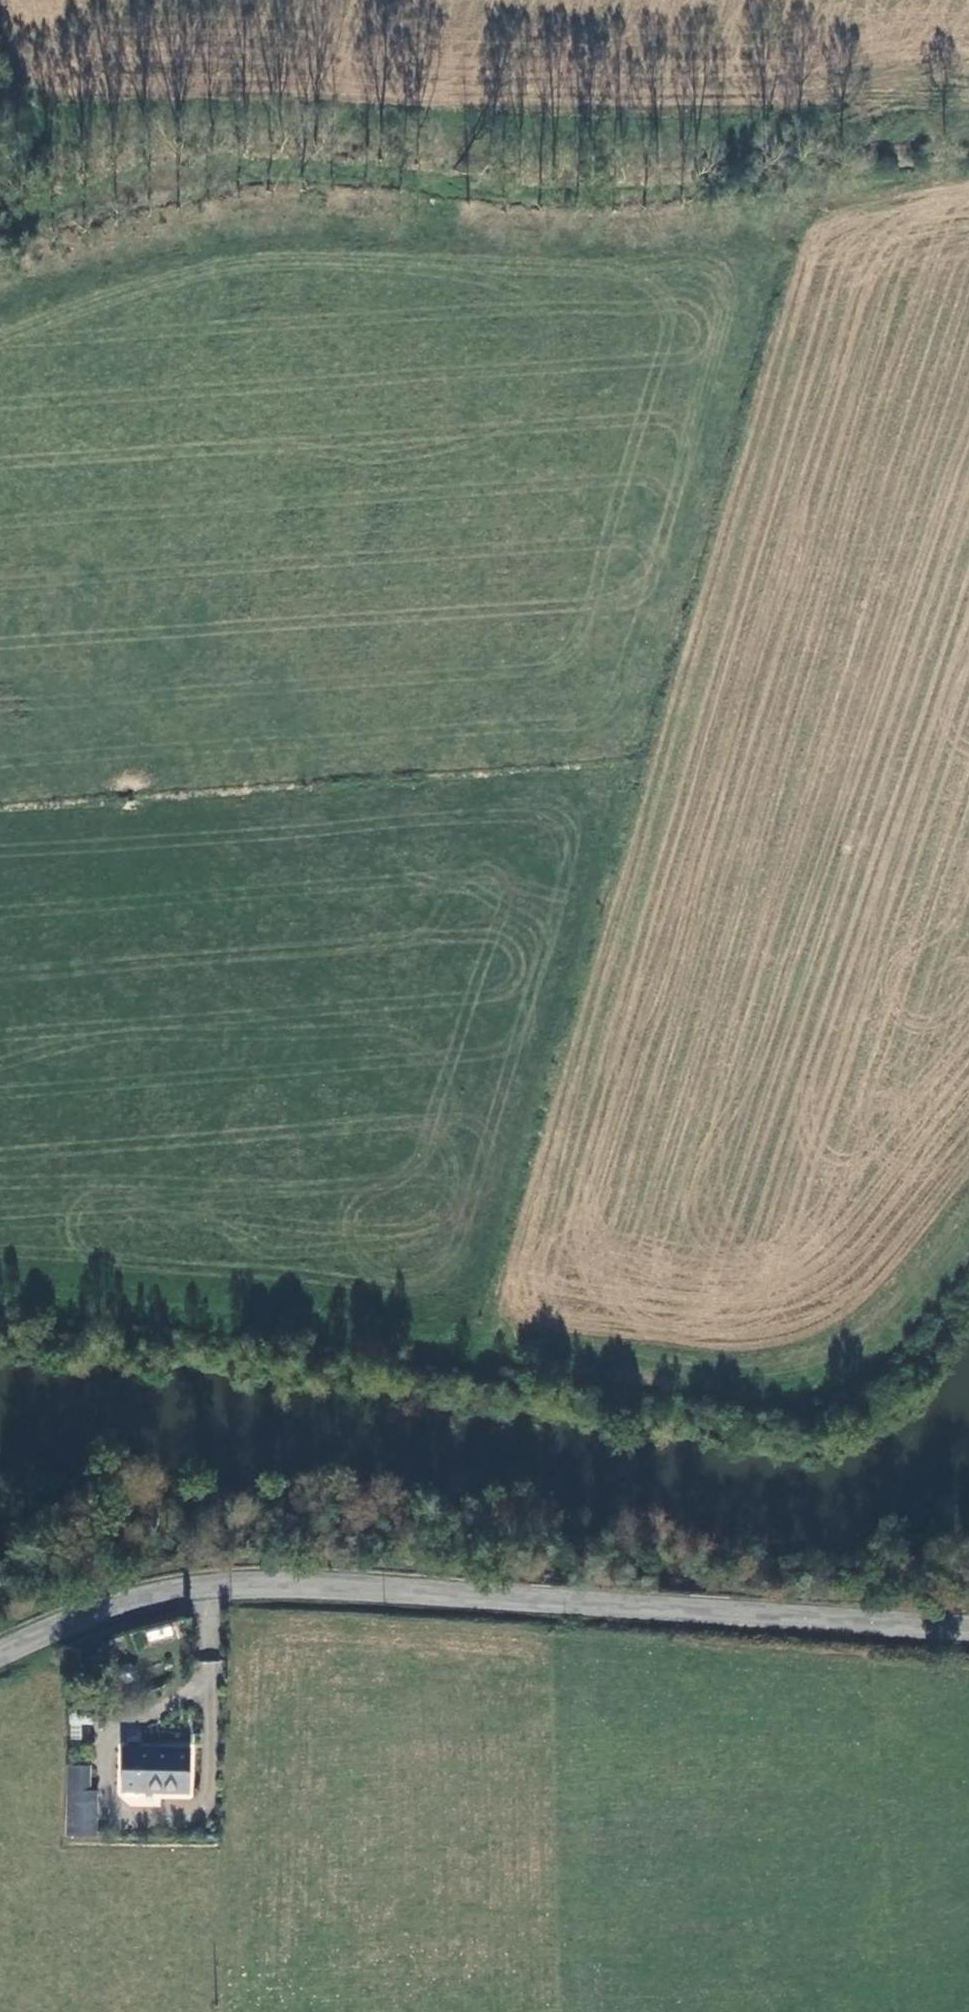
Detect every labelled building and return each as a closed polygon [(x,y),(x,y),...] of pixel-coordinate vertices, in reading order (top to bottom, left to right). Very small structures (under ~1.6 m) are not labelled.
[(92,1696),(70,1696),(70,1743),(81,1743),(81,1727),(91,1727),(91,1717),(92,1696)] [(184,1794),(184,1750),(134,1751),(134,1744),(122,1744),(122,1750),(116,1751),(116,1795),(184,1794)] [(87,1791),(87,1766),(66,1767),(67,1837),(94,1837),(94,1791),(87,1791)]
